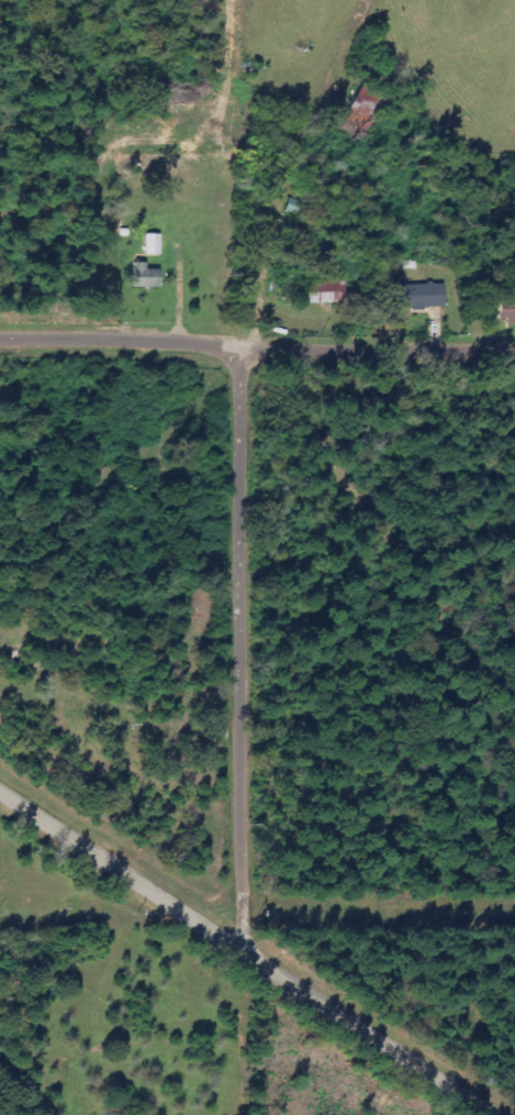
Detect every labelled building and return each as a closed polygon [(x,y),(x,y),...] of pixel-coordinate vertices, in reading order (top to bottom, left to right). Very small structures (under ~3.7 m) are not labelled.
[(161,235),(145,235),(145,256),(161,255),(161,235)] [(133,288),(160,289),(161,271),(147,270),(147,264),(134,263),(133,288)] [(345,283),(308,284),(308,305),(346,304),(345,283)] [(391,308),(443,310),(444,286),(392,285),(391,308)] [(509,297),(509,302),(499,302),(500,320),(507,319),(507,324),(514,323),(514,297),(509,297)]
